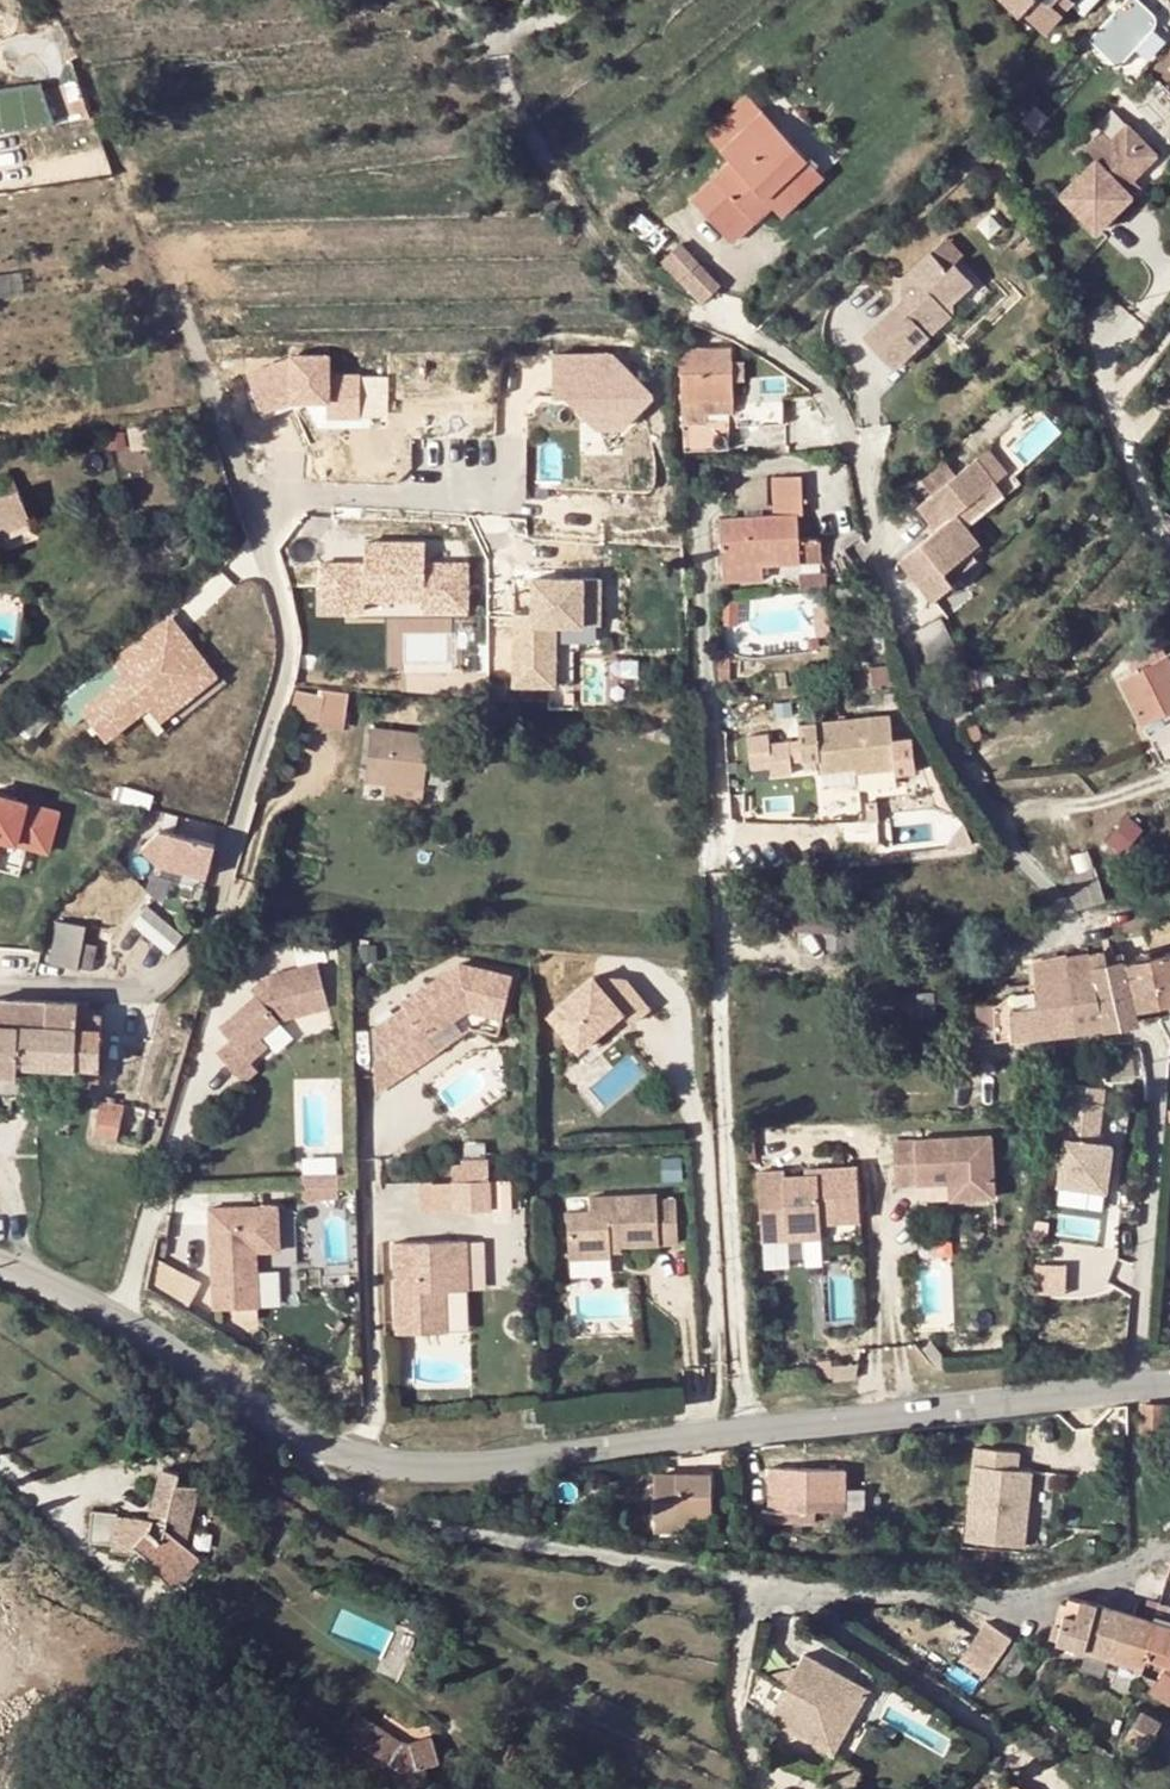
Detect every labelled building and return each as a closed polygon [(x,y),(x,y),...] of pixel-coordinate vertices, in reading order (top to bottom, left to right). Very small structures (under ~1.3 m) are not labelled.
[(1016,13),(1019,10),(1040,30),(1068,0),(1002,0),(1016,13)] [(1134,0),(1123,0),(1085,40),(1115,68),(1158,23),(1134,0)] [(48,125),(45,84),(0,87),(0,129),(48,125)] [(703,133),(720,151),(759,112),(743,94),(703,133)] [(784,193),(811,167),(759,112),(720,151),(729,162),(691,199),(730,240),(753,217),(749,211),(776,185),(784,193)] [(1155,154),(1125,124),(1109,141),(1100,132),(1083,150),(1094,161),(1059,197),(1095,233),(1131,196),(1122,187),(1131,178),(1155,154)] [(749,211),(753,217),(767,204),(779,214),(820,175),(811,167),(784,193),(776,185),(749,211)] [(1131,178),(1122,187),(1131,196),(1140,186),(1131,178)] [(668,266),(685,284),(703,267),(685,249),(668,266)] [(863,340),(892,373),(949,319),(950,308),(970,288),(950,269),(944,275),(927,259),(902,283),(903,301),(863,340)] [(703,267),(685,284),(708,308),(726,291),(703,267)] [(729,361),(728,349),(694,349),(693,335),(678,336),(681,421),(705,421),(705,412),(705,400),(725,400),(730,400),(729,378),(729,361)] [(280,355),(244,369),(259,411),(290,400),(288,394),(324,394),(324,411),(357,411),(357,370),(325,370),(325,350),(288,350),(288,355),(280,355)] [(551,354),(551,395),(566,395),(580,407),(598,423),(624,423),(653,395),(610,354),(551,354)] [(729,361),(729,378),(739,378),(739,361),(729,361)] [(725,400),(705,400),(705,412),(725,412),(725,400)] [(705,421),(681,421),(682,449),(727,448),(725,412),(705,412),(705,421)] [(975,459),(918,505),(936,527),(972,499),(993,481),(975,459)] [(926,464),(916,474),(926,483),(936,474),(926,464)] [(768,477),(769,515),(799,514),(798,476),(768,477)] [(21,518),(8,489),(0,492),(0,527),(21,518)] [(789,516),(715,517),(718,561),(755,560),(791,559),(789,516)] [(916,545),(898,560),(930,599),(950,583),(942,572),(963,554),(949,538),(939,526),(924,538),(916,545)] [(949,538),(963,554),(978,543),(964,526),(949,538)] [(911,539),(916,545),(924,538),(919,533),(911,539)] [(365,560),(324,559),(322,605),(364,606),(365,595),(390,596),(424,597),(423,608),(466,609),(468,562),(425,561),(425,541),(378,539),(377,551),(365,551),(365,560)] [(366,539),(365,551),(377,551),(378,539),(366,539)] [(755,560),(718,561),(719,578),(755,576),(755,560)] [(815,569),(792,571),(793,586),(817,584),(815,569)] [(551,575),(531,575),(531,610),(513,610),(513,658),(555,658),(555,621),(599,620),(599,575),(551,575)] [(173,636),(185,638),(169,616),(162,622),(173,636)] [(123,674),(80,707),(102,736),(145,703),(163,689),(174,703),(213,674),(185,638),(173,636),(162,622),(112,660),(123,674)] [(1127,665),(1131,672),(1157,659),(1154,653),(1136,663),(1135,661),(1127,665)] [(1148,740),(1169,727),(1169,662),(1166,654),(1157,659),(1131,672),(1117,679),(1148,740)] [(555,658),(513,658),(513,680),(555,681),(555,658)] [(972,665),(954,667),(957,688),(975,686),(972,665)] [(317,698),(295,695),(293,718),(319,720),(319,726),(343,730),(349,692),(318,688),(317,698)] [(163,689),(145,703),(156,717),(174,703),(163,689)] [(878,714),(792,723),(796,757),(814,756),(814,767),(847,765),(847,771),(886,766),(878,714)] [(1159,762),(1164,760),(1169,757),(1169,727),(1148,740),(1159,762)] [(429,740),(371,733),(365,780),(401,786),(422,788),(426,757),(429,740)] [(442,740),(429,740),(426,757),(440,758),(442,740)] [(896,771),(860,771),(860,786),(896,785),(896,771)] [(362,801),(398,808),(401,786),(365,780),(362,801)] [(49,843),(59,803),(0,789),(0,831),(49,843)] [(161,828),(143,845),(159,863),(206,877),(216,844),(161,828)] [(1119,859),(1105,864),(1109,876),(1123,871),(1119,859)] [(1060,877),(1074,907),(1104,899),(1095,867),(1060,877)] [(146,908),(134,927),(172,949),(183,930),(146,908)] [(866,920),(844,919),(843,930),(866,931),(866,920)] [(1143,928),(1148,946),(1169,939),(1169,920),(1143,928)] [(77,968),(81,942),(83,927),(56,921),(49,962),(77,968)] [(81,942),(77,968),(91,971),(95,945),(81,942)] [(1134,1008),(1124,964),(1106,968),(1103,951),(1091,954),(1095,973),(1096,979),(1105,1024),(1137,1020),(1134,1008)] [(1033,959),(1033,964),(1066,959),(1065,953),(1033,959)] [(1066,959),(1069,978),(1095,973),(1091,954),(1066,959)] [(1124,964),(1134,1008),(1165,1002),(1169,1001),(1169,954),(1152,958),(1124,964)] [(997,1040),(1078,1028),(1069,978),(1066,959),(1033,964),(1036,983),(1038,1005),(1011,1007),(1011,1004),(976,1004),(974,1034),(995,1034),(997,1036),(997,1040)] [(230,1044),(216,1055),(241,1085),(256,1073),(248,1064),(266,1048),(258,1039),(277,1022),(328,1009),(318,967),(267,978),(269,986),(256,998),(219,1030),(230,1044)] [(435,1054),(425,1039),(465,1011),(499,1020),(509,979),(457,967),(401,1005),(405,1010),(379,1027),(410,1071),(435,1054)] [(1078,1028),(1105,1024),(1096,979),(1095,973),(1069,978),(1078,1028)] [(252,992),(256,998),(269,986),(267,978),(252,992)] [(582,979),(576,985),(578,1044),(611,1014),(620,1022),(639,1006),(615,980),(611,981),(591,988),(582,979)] [(615,980),(582,979),(591,988),(611,981),(615,980)] [(1010,994),(1011,1004),(1011,1007),(1038,1005),(1036,983),(1029,984),(1029,991),(1010,994)] [(578,1044),(576,985),(543,1015),(573,1050),(578,1044)] [(897,995),(898,1007),(898,1016),(934,1015),(934,1003),(941,1003),(946,1001),(950,996),(950,985),(931,987),(931,992),(897,995)] [(897,990),(878,991),(879,1004),(883,1007),(898,1007),(897,995),(897,990)] [(22,1027),(47,1028),(48,1002),(0,1000),(0,1026),(22,1027)] [(74,1029),(75,1014),(75,1003),(48,1002),(47,1028),(74,1029)] [(1134,1008),(1137,1020),(1149,1018),(1167,1016),(1165,1002),(1134,1008)] [(100,1015),(75,1014),(74,1029),(73,1065),(72,1080),(98,1081),(98,1067),(100,1015)] [(19,1063),(22,1027),(0,1026),(0,1073),(19,1074),(19,1063)] [(19,1063),(45,1064),(47,1028),(22,1027),(19,1063)] [(410,1071),(379,1027),(369,1034),(374,1097),(410,1071)] [(47,1028),(45,1064),(73,1065),(74,1029),(47,1028)] [(1105,1063),(1095,1064),(1097,1089),(1108,1088),(1105,1063)] [(1099,1108),(1097,1089),(1095,1064),(1079,1064),(1079,1079),(1072,1080),(1075,1110),(1099,1108)] [(18,1092),(19,1074),(0,1073),(0,1091),(18,1092)] [(97,1112),(93,1132),(117,1137),(123,1106),(99,1101),(97,1112)] [(116,1144),(117,1137),(93,1132),(93,1135),(92,1139),(116,1144)] [(966,1137),(891,1141),(894,1185),(925,1183),(936,1182),(937,1200),(969,1198),(966,1137)] [(1056,1138),(1057,1186),(1112,1186),(1112,1138),(1056,1138)] [(455,1183),(491,1182),(490,1163),(465,1164),(465,1169),(455,1169),(455,1183)] [(782,1171),(756,1172),(760,1240),(820,1237),(819,1223),(858,1220),(855,1166),(803,1169),(804,1176),(782,1177),(782,1171)] [(302,1177),(302,1188),(338,1187),(337,1175),(302,1177)] [(494,1177),(495,1207),(512,1206),(510,1176),(494,1177)] [(1132,1188),(1140,1187),(1140,1177),(1132,1177),(1132,1188)] [(455,1183),(456,1213),(492,1212),(491,1182),(455,1183)] [(936,1182),(925,1183),(926,1201),(937,1200),(936,1182)] [(1060,1186),(1058,1201),(1103,1206),(1104,1191),(1060,1186)] [(338,1187),(302,1188),(303,1201),(338,1200),(338,1187)] [(610,1246),(622,1246),(631,1245),(676,1242),(673,1197),(655,1198),(653,1193),(585,1198),(585,1210),(588,1259),(600,1258),(610,1258),(610,1253),(610,1246)] [(208,1211),(212,1312),(260,1310),(257,1254),(280,1253),(277,1208),(208,1211)] [(570,1260),(588,1259),(585,1210),(567,1211),(570,1260)] [(396,1246),(401,1337),(450,1335),(448,1292),(471,1291),(468,1243),(396,1246)] [(163,1261),(151,1281),(189,1304),(201,1284),(163,1261)] [(1039,1261),(1036,1292),(1065,1295),(1069,1265),(1039,1261)] [(1017,1444),(974,1439),(965,1515),(1026,1522),(1033,1461),(1015,1459),(1017,1444)] [(793,1467),(770,1467),(770,1509),(760,1509),(760,1519),(770,1519),(770,1522),(814,1522),(814,1510),(794,1510),(793,1467)] [(178,1473),(162,1469),(150,1520),(117,1516),(114,1551),(127,1553),(130,1545),(146,1557),(157,1572),(166,1563),(173,1563),(184,1550),(166,1530),(168,1522),(189,1523),(198,1485),(177,1482),(178,1473)] [(707,1475),(678,1475),(678,1513),(693,1513),(693,1524),(715,1524),(715,1508),(708,1507),(707,1475)] [(414,1598),(402,1593),(397,1606),(408,1611),(414,1598)] [(1057,1640),(1114,1657),(1127,1613),(1068,1596),(1057,1640)] [(1154,1622),(1127,1613),(1114,1657),(1129,1661),(1127,1668),(1141,1672),(1146,1653),(1154,1622)] [(985,1676),(1011,1635),(986,1618),(960,1659),(985,1676)] [(1146,1653),(1169,1660),(1169,1657),(1169,1626),(1154,1622),(1146,1653)] [(1013,1681),(1034,1650),(1014,1636),(993,1669),(1013,1681)] [(743,1696),(768,1710),(764,1717),(827,1754),(865,1691),(801,1654),(783,1685),(751,1664),(743,1696)] [(1169,1660),(1148,1692),(1169,1706),(1169,1660)] [(395,1788),(425,1788),(444,1761),(366,1708),(337,1750),(395,1788)] [(1169,1749),(1169,1727),(1142,1710),(1127,1736),(1139,1743),(1153,1751),(1165,1758),(1169,1749)] [(1139,1743),(1134,1753),(1147,1761),(1153,1751),(1139,1743)] [(858,1769),(833,1753),(823,1768),(848,1784),(858,1769)] [(1010,1778),(1003,1788),(1026,1788),(1010,1778)]
